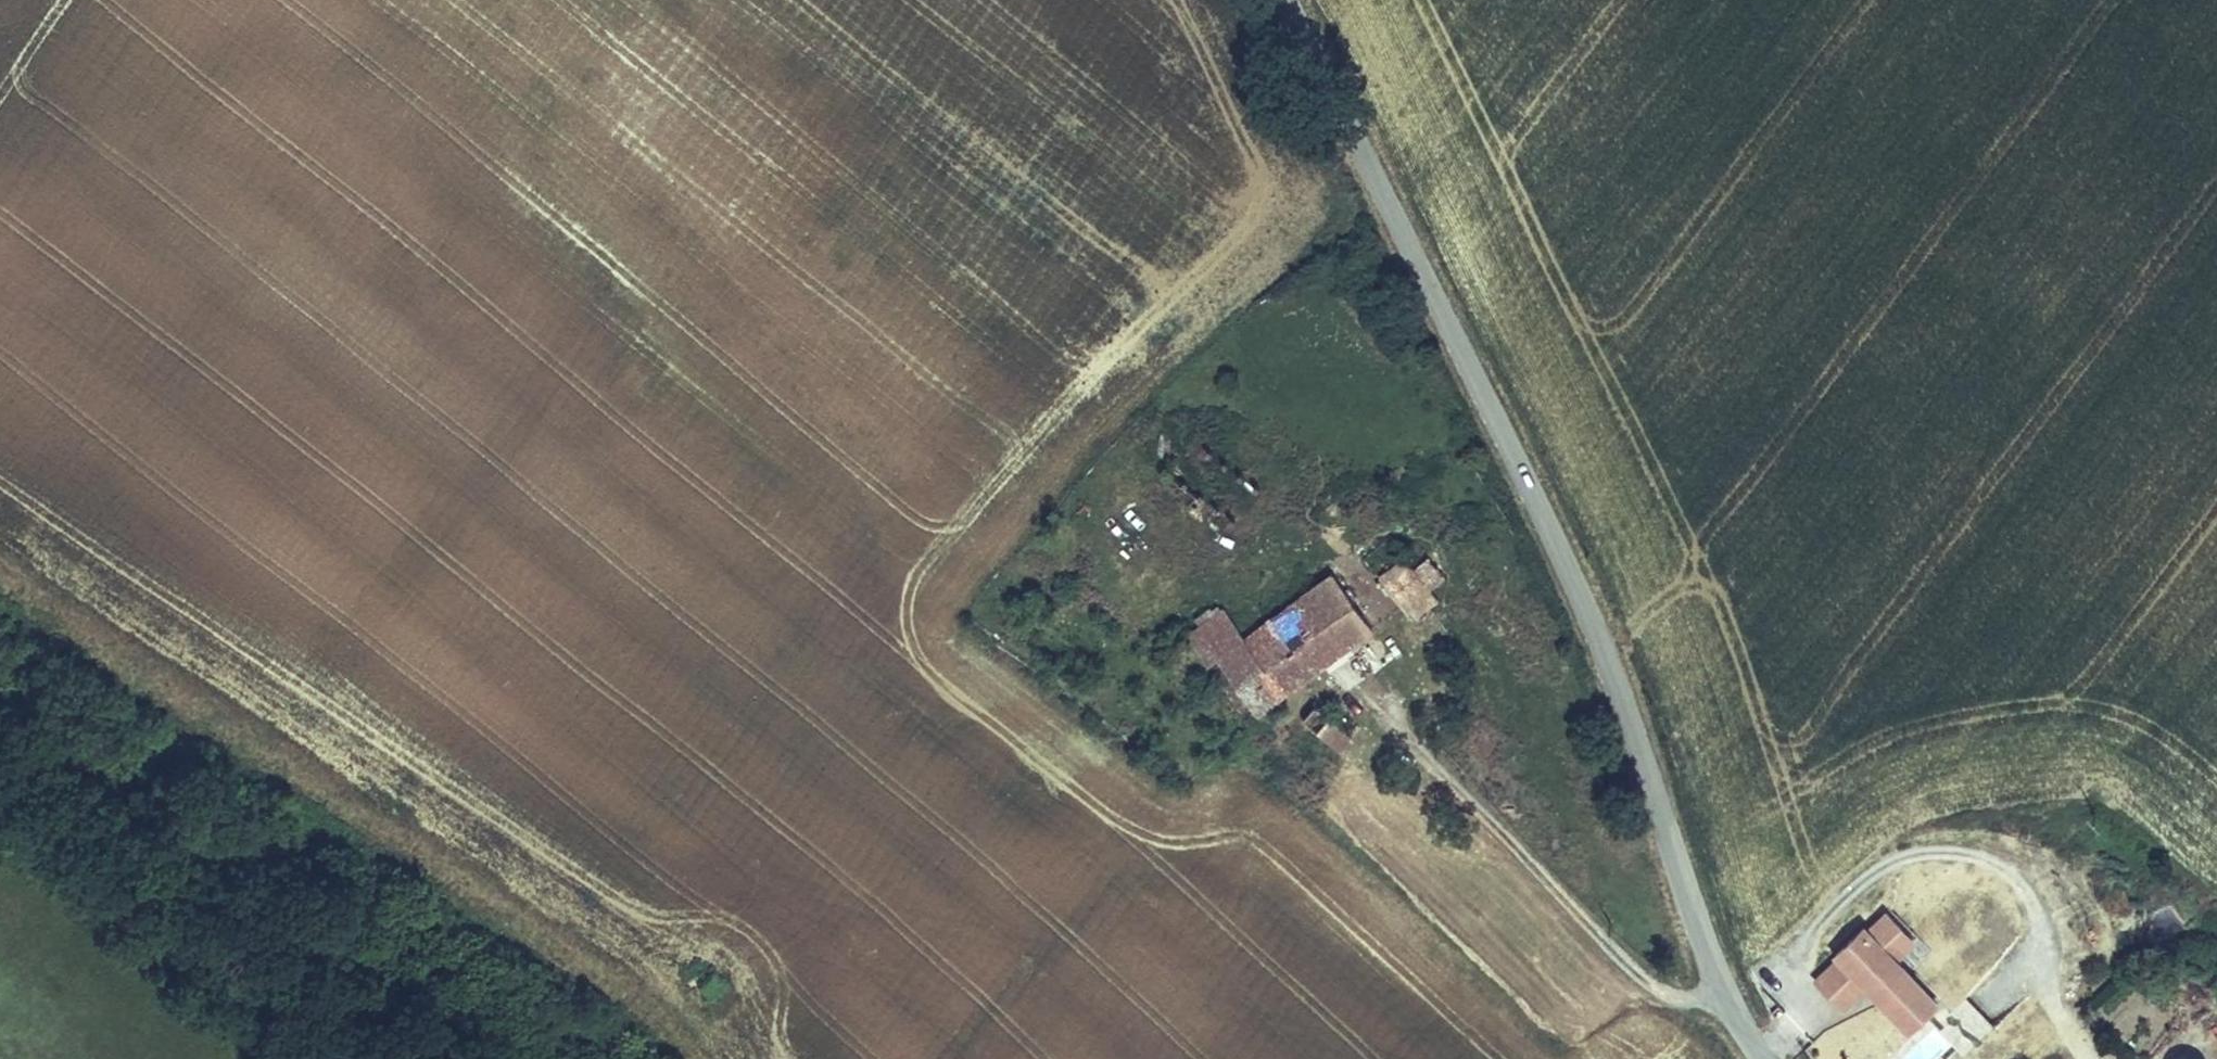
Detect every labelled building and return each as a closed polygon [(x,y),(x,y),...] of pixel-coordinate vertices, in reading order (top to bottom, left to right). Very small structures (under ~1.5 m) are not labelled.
[(1413,619),(1440,599),(1430,588),(1447,574),(1429,553),(1413,565),(1405,553),(1379,573),(1413,619)] [(1258,712),(1372,627),(1331,569),(1245,633),(1227,607),(1220,613),(1215,607),(1207,614),(1201,605),(1191,613),(1203,631),(1191,639),(1205,660),(1215,654),(1258,712)] [(1302,719),(1337,756),(1356,737),(1318,703),(1302,719)] [(1940,999),(1898,956),(1918,939),(1885,905),(1866,923),(1863,921),(1831,950),(1836,955),(1813,977),(1845,1010),(1866,990),(1905,1033),(1940,999)]
